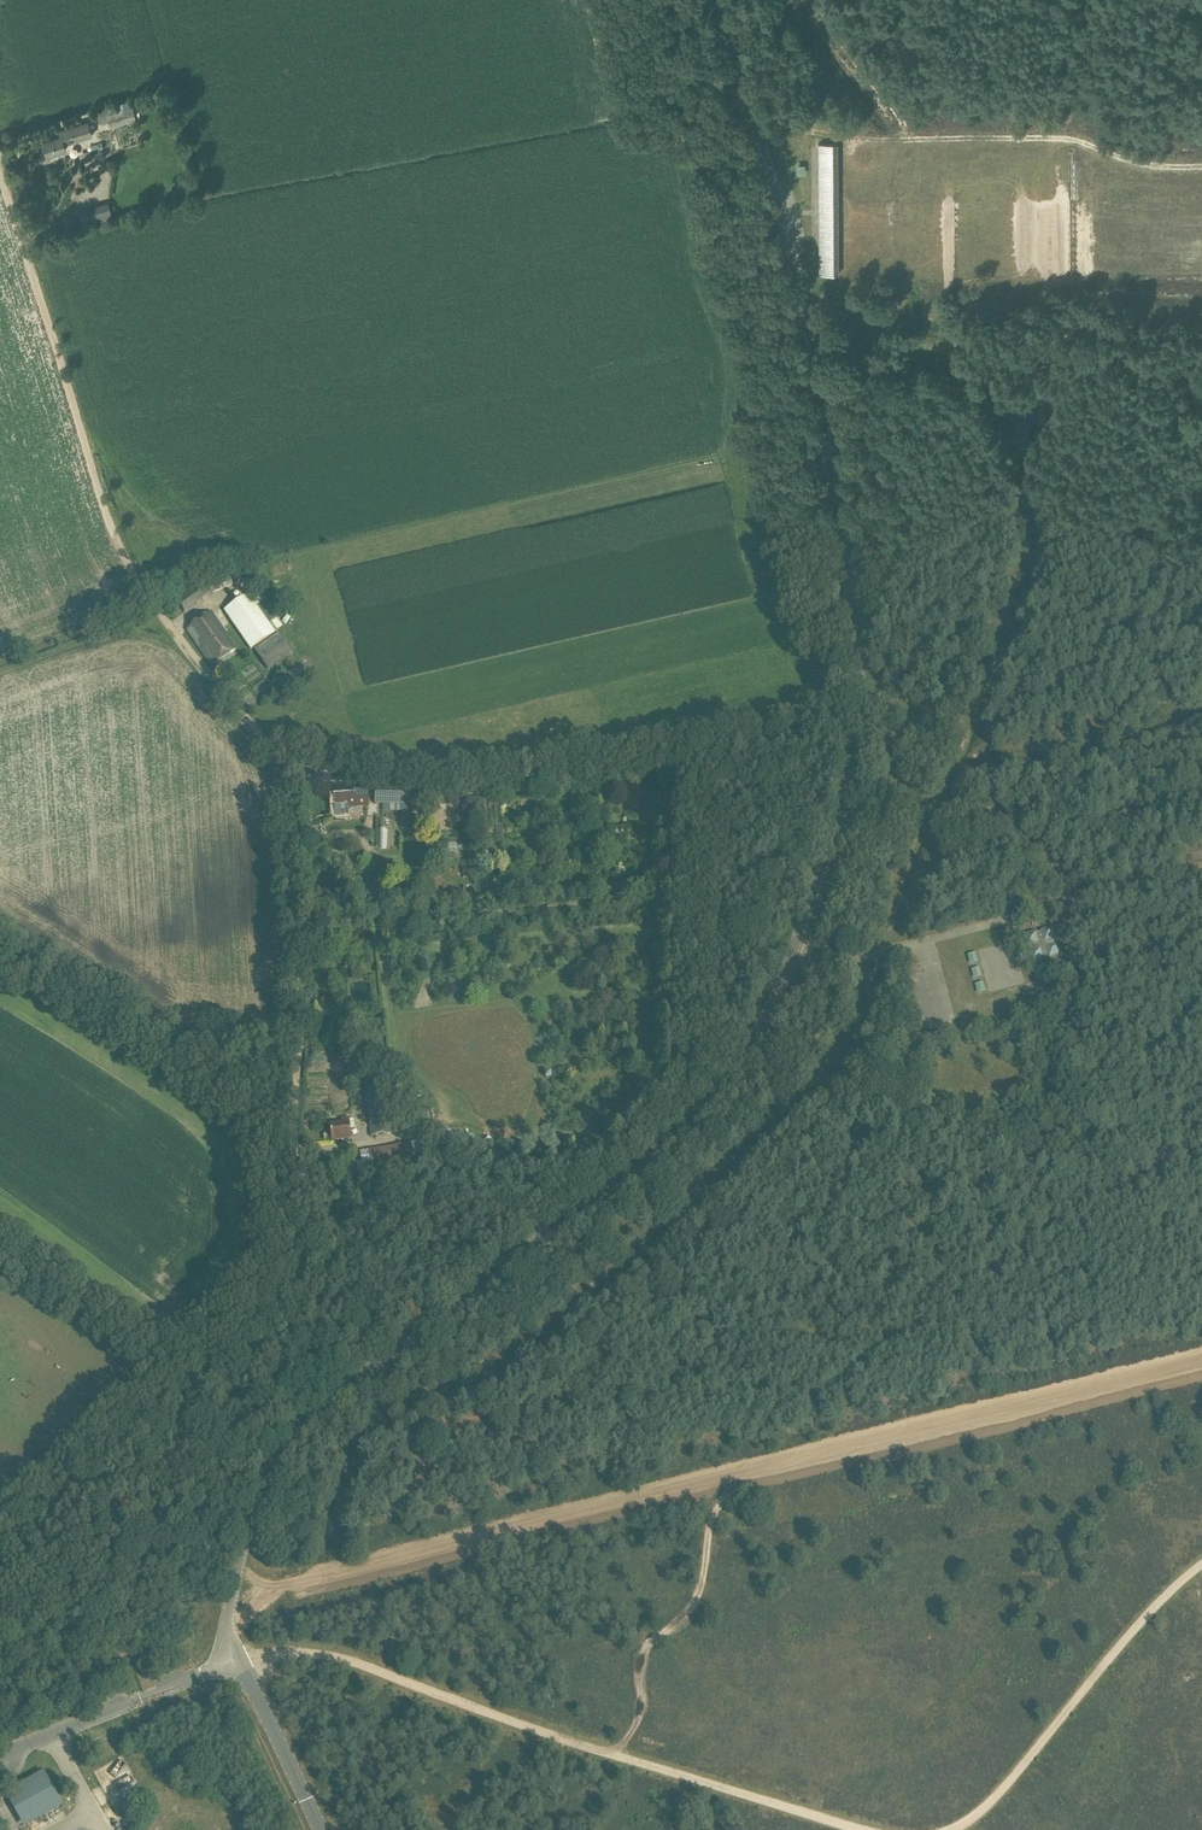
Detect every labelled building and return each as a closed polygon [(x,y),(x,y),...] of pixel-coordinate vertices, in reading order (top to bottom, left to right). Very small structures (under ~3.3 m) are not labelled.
[(132,102),(97,112),(100,123),(109,121),(111,127),(136,120),(132,102)] [(62,138),(44,143),(48,157),(67,151),(65,146),(93,137),(88,123),(60,132),(62,138)] [(837,143),(818,144),(818,147),(819,265),(819,274),(838,274),(837,143)] [(109,208),(105,194),(77,203),(81,216),(109,208)] [(228,572),(199,582),(208,594),(233,586),(228,572)] [(248,594),(224,611),(250,649),(274,633),(248,594)] [(269,597),(257,605),(269,623),(281,615),(269,597)] [(212,613),(187,630),(212,667),(237,649),(212,613)] [(278,633),(254,649),(267,670),(292,654),(278,633)] [(286,674),(276,681),(283,692),(307,676),(297,661),(284,669),(286,674)] [(300,758),(299,768),(322,772),(321,775),(326,776),(327,770),(325,770),(326,763),(300,758)] [(347,769),(346,784),(349,784),(349,783),(358,786),(358,781),(375,784),(375,804),(381,804),(381,817),(409,817),(410,805),(438,806),(438,786),(405,785),(405,779),(366,771),(365,772),(347,769)] [(491,780),(465,784),(467,795),(493,791),(491,780)] [(354,788),(333,790),(335,815),(347,814),(347,807),(368,806),(367,793),(354,794),(354,788)] [(334,831),(334,823),(319,823),(319,831),(334,831)] [(312,850),(304,858),(309,864),(318,856),(312,850)] [(1037,931),(1025,934),(1028,946),(1030,946),(1031,950),(1029,951),(1032,963),(1033,962),(1035,967),(1034,967),(1037,979),(1048,976),(1048,974),(1053,973),(1053,974),(1064,971),(1062,960),(1060,960),(1059,956),(1060,955),(1057,944),(1056,944),(1055,939),(1056,939),(1053,927),(1042,930),(1042,932),(1037,933),(1037,931)] [(384,1080),(363,1083),(370,1135),(390,1133),(390,1129),(386,1100),(384,1080)] [(402,1098),(386,1100),(390,1129),(428,1126),(428,1123),(437,1122),(435,1109),(433,1109),(432,1105),(426,1106),(426,1105),(421,1106),(421,1100),(403,1102),(402,1098)] [(342,1122),(329,1124),(331,1141),(351,1138),(349,1117),(341,1118),(342,1122)] [(437,1135),(436,1146),(477,1151),(478,1140),(473,1140),(474,1135),(460,1134),(461,1130),(444,1128),(443,1135),(437,1135)] [(362,1161),(353,1162),(356,1180),(365,1179),(366,1185),(376,1183),(377,1186),(391,1183),(390,1177),(405,1174),(404,1169),(409,1168),(409,1161),(416,1160),(415,1156),(416,1156),(415,1153),(413,1153),(412,1149),(415,1148),(414,1144),(411,1144),(411,1143),(360,1152),(362,1161)] [(350,1204),(340,1206),(342,1213),(352,1211),(351,1210),(353,1210),(353,1211),(357,1210),(357,1209),(358,1208),(356,1199),(349,1200),(350,1204)] [(1201,1587),(1201,1585),(1199,1574),(1192,1575),(1195,1588),(1201,1587)] [(1190,1665),(1177,1669),(1179,1676),(1192,1672),(1190,1665)] [(1096,1722),(1102,1723),(1105,1711),(1099,1709),(1096,1722)] [(62,1808),(42,1774),(3,1796),(23,1829),(24,1829),(62,1808)]
